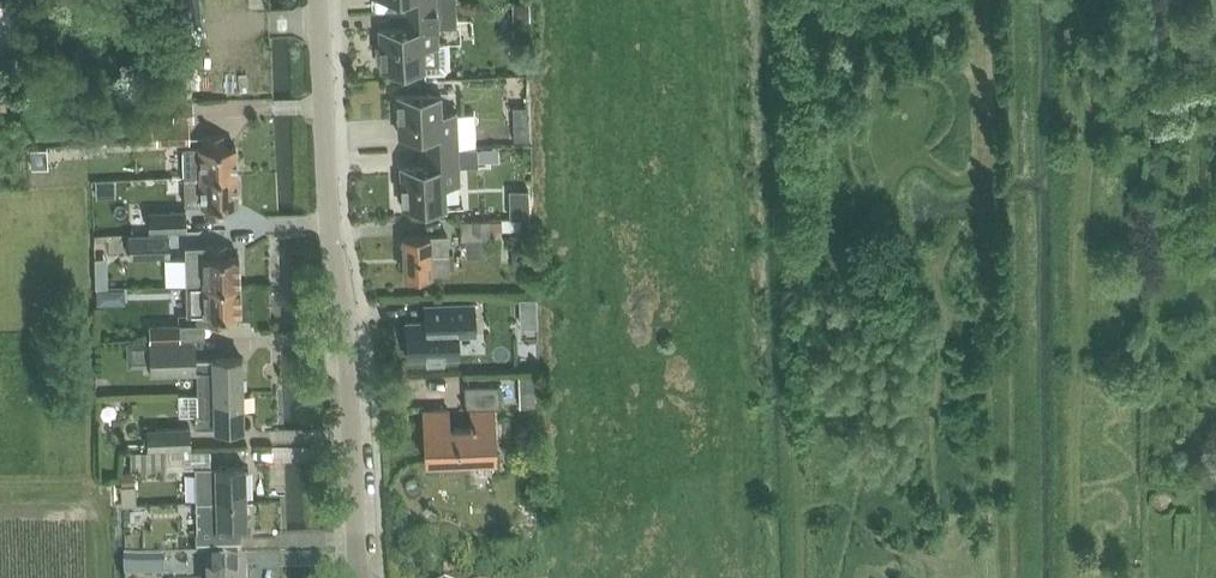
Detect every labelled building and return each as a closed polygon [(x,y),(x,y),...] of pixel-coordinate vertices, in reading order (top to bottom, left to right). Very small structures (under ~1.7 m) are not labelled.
[(455,0),(406,0),(406,12),(456,9),(455,0)] [(437,28),(457,27),(456,9),(406,12),(407,29),(379,30),(381,68),(424,66),(424,72),(451,71),(449,42),(438,43),(437,28)] [(427,132),(428,149),(458,148),(457,146),(456,115),(439,116),(438,93),(397,95),(399,134),(427,132)] [(193,100),(172,101),(173,123),(189,122),(194,122),(193,100)] [(173,123),(156,123),(156,143),(189,142),(189,122),(173,123)] [(203,146),(184,147),(185,176),(237,174),(236,145),(223,146),(223,135),(203,135),(203,146)] [(400,167),(402,207),(443,204),(442,182),(459,181),(458,165),(477,164),(476,145),(457,146),(458,148),(428,149),(429,166),(400,167)] [(237,174),(185,176),(185,205),(205,204),(205,215),(225,214),(225,203),(238,203),(237,174)] [(184,211),(149,212),(150,230),(185,229),(184,211)] [(489,237),(489,218),(460,219),(460,237),(489,237)] [(168,233),(130,234),(130,257),(168,256),(168,233)] [(431,275),(431,274),(449,273),(448,237),(432,237),(431,236),(403,237),(405,276),(431,275)] [(206,246),(186,247),(186,258),(187,284),(187,285),(239,284),(238,255),(226,255),(225,244),(206,245),(206,246)] [(239,284),(187,285),(188,314),(196,314),(196,323),(196,324),(205,324),(208,323),(208,324),(228,323),(227,313),(240,312),(239,284)] [(426,322),(406,323),(407,359),(428,359),(428,364),(443,364),(443,358),(458,357),(458,336),(475,335),(474,304),(425,306),(426,322)] [(179,324),(150,324),(150,340),(179,339),(179,324)] [(193,340),(150,340),(150,341),(150,365),(180,365),(180,371),(198,371),(199,393),(242,392),(241,358),(212,358),(194,359),(193,340)] [(130,341),(129,361),(147,362),(148,342),(130,341)] [(423,411),(425,462),(443,462),(443,470),(470,469),(470,460),(495,460),(493,408),(500,408),(499,386),(465,388),(466,409),(471,409),(472,427),(449,428),(448,410),(423,411)] [(422,402),(449,401),(448,388),(422,388),(422,402)] [(199,407),(198,390),(176,391),(176,408),(199,407)] [(200,416),(196,416),(196,427),(214,427),(243,427),(242,392),(199,393),(200,416)] [(147,428),(148,447),(189,446),(189,426),(147,428)] [(130,447),(129,467),(167,468),(168,449),(130,447)] [(244,465),(196,466),(197,501),(245,500),(244,465)] [(245,500),(197,501),(198,533),(198,553),(209,553),(239,552),(242,552),(241,535),(246,535),(245,500)] [(125,557),(126,577),(164,577),(163,557),(125,557)] [(248,566),(209,567),(209,577),(248,577),(248,566)]
